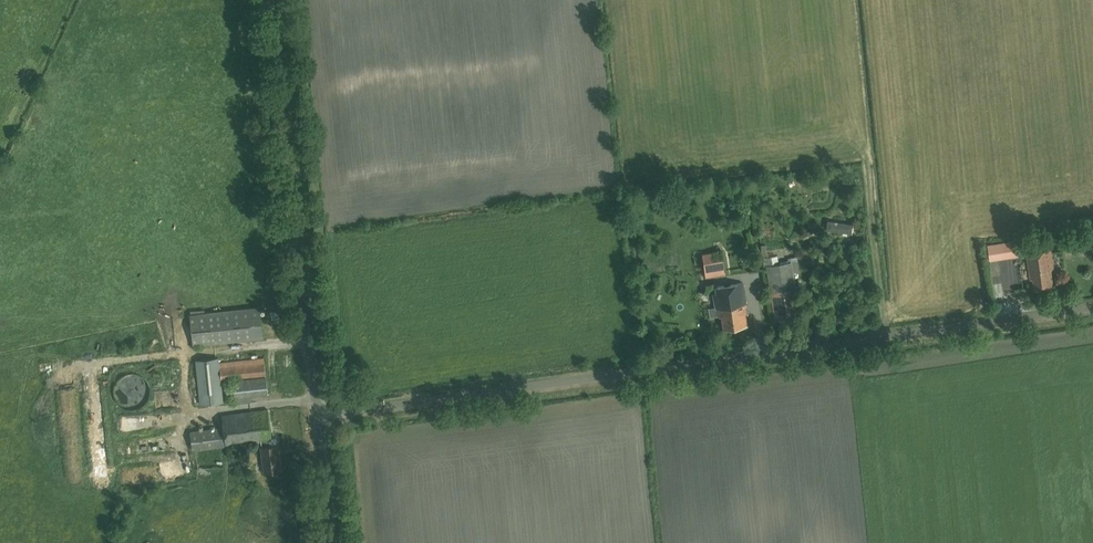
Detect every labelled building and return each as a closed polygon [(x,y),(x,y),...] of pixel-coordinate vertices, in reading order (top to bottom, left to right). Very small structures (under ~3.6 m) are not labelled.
[(849,225),(849,217),(828,218),(828,226),(849,225)] [(1079,236),(1081,252),(1092,250),(1092,235),(1092,234),(1079,236)] [(987,245),(989,260),(1020,256),(1018,241),(987,245)] [(720,246),(701,251),(706,274),(725,269),(720,246)] [(1052,269),(1054,269),(1051,248),(1027,252),(1030,272),(1032,271),(1035,289),(1054,286),(1052,269)] [(775,320),(799,316),(791,261),(767,265),(775,320)] [(743,282),(712,287),(715,306),(718,306),(719,315),(721,315),(723,328),(747,324),(745,313),(748,313),(743,282)] [(1010,293),(1002,294),(1002,302),(1010,302),(1010,293)] [(191,315),(193,344),(263,337),(260,308),(191,315)] [(235,377),(235,379),(232,380),(234,397),(268,393),(266,376),(264,358),(219,362),(219,358),(196,360),(201,405),(223,402),(221,379),(235,377)] [(264,473),(281,471),(278,445),(271,446),(269,437),(271,436),(267,410),(222,415),(223,427),(190,431),(192,450),(261,441),(262,447),(261,447),(264,473)]
